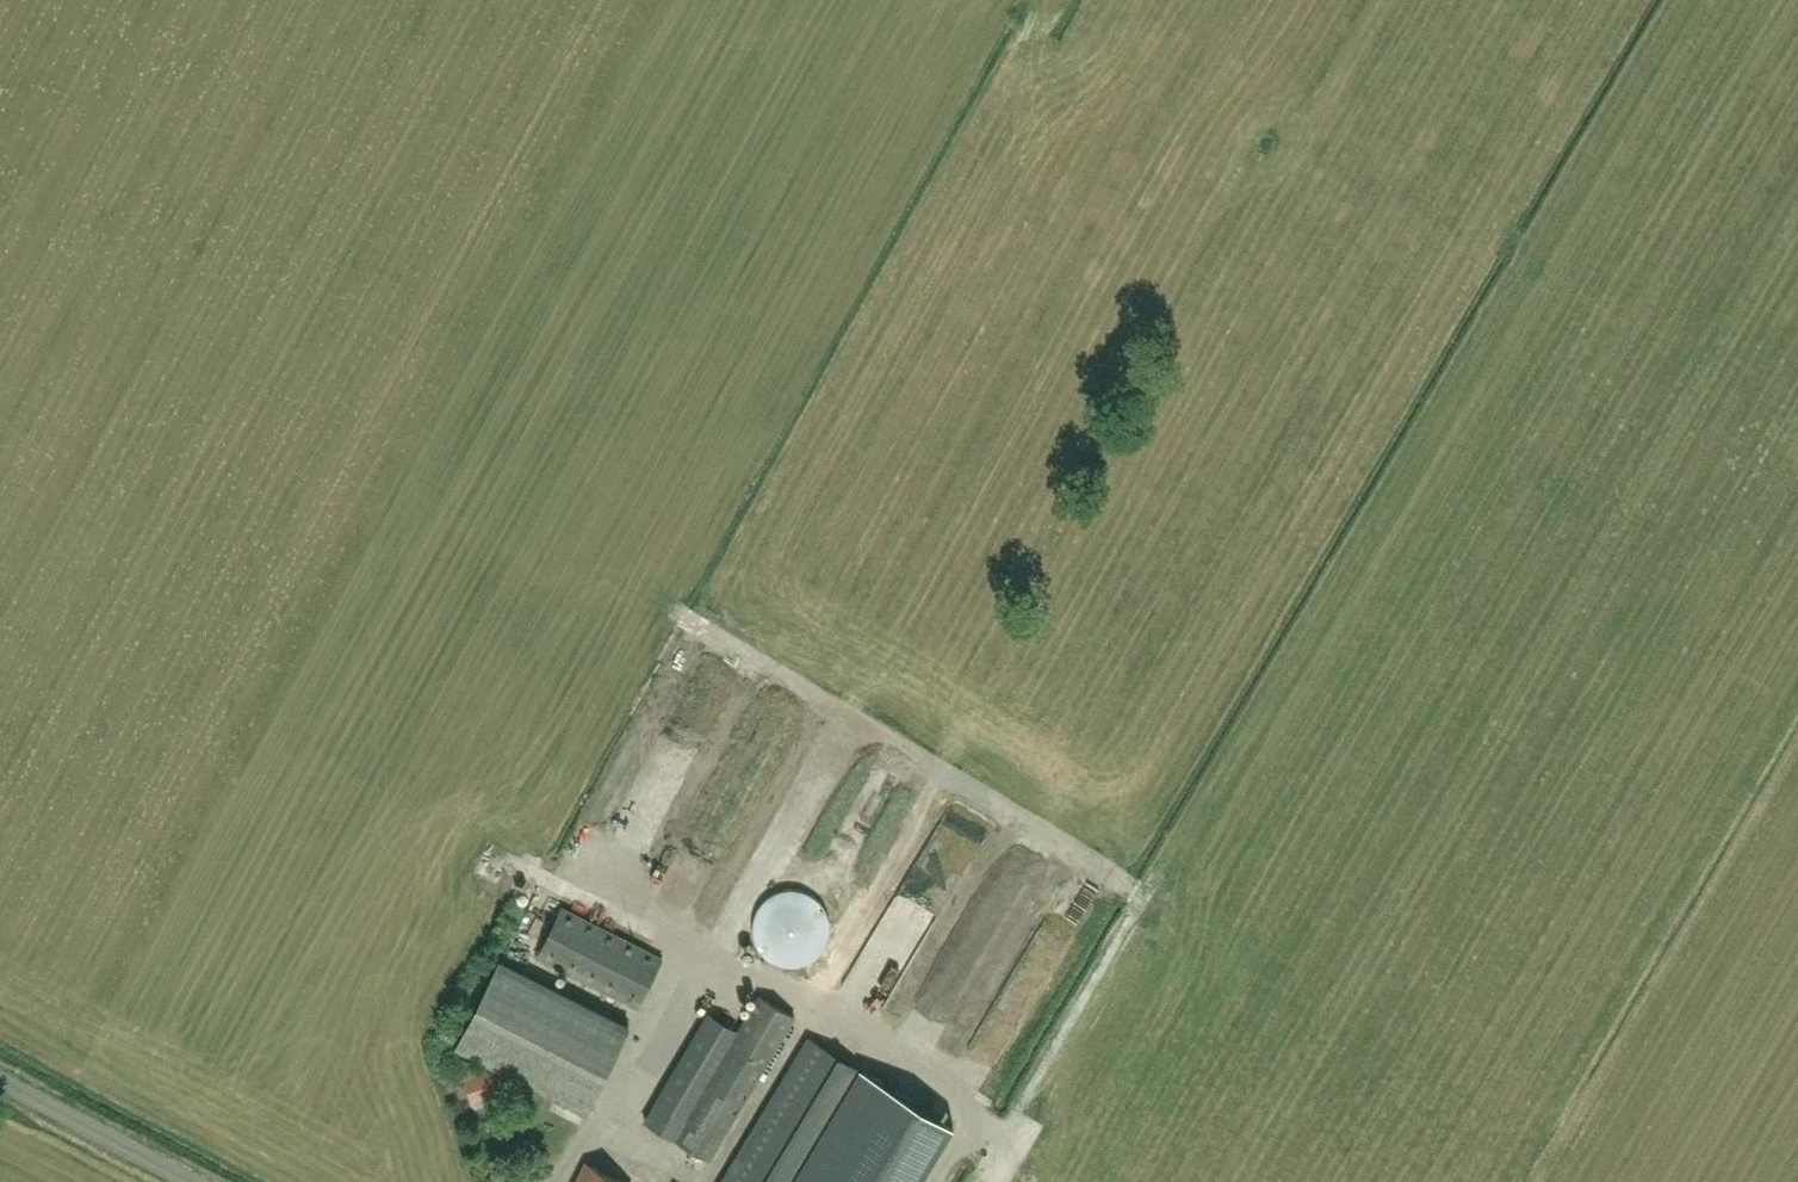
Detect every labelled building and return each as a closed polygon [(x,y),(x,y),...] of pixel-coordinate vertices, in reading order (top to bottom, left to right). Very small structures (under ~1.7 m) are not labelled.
[(775,963),(787,967),(799,966),(811,962),(820,954),(827,944),(830,932),(830,920),(825,909),(818,899),(808,892),(796,889),(784,890),(772,894),(763,902),(756,912),(753,923),(753,936),(758,947),(765,956),(775,963)] [(638,1008),(664,958),(562,906),(536,957),(638,1008)] [(627,1023),(499,959),(456,1046),(585,1110),(627,1023)] [(686,1119),(656,1101),(643,1122),(710,1161),(797,1016),(759,994),(738,1029),(739,1030),(686,1119)] [(874,1076),(810,1037),(722,1181),(916,1181),(951,1123),(874,1076)] [(585,1160),(575,1181),(628,1181),(585,1160)]
